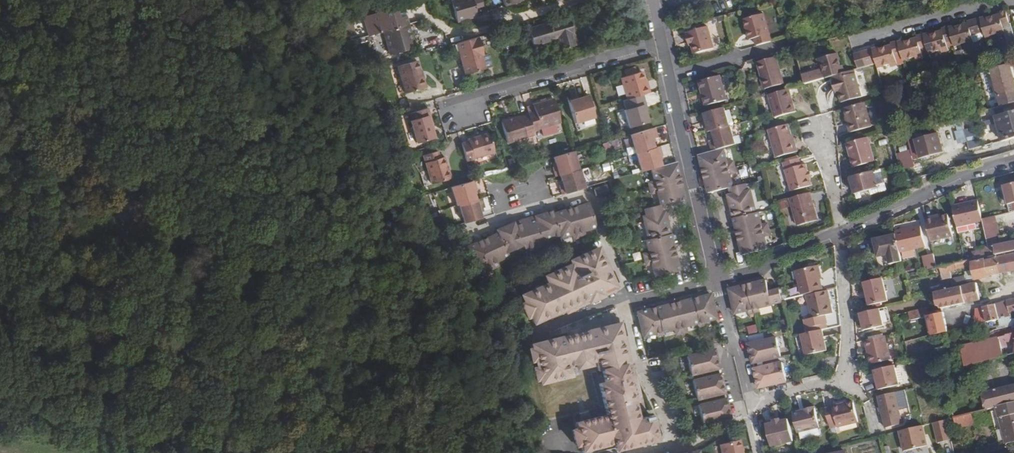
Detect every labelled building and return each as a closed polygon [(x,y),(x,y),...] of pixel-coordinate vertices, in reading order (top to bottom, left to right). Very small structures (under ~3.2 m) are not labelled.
[(480,0),(456,0),(451,2),(456,22),(476,17),(474,8),(481,6),(480,0)] [(400,6),(395,8),(398,18),(405,17),(403,8),(400,6)] [(377,13),(382,33),(408,25),(405,17),(398,18),(395,8),(377,13)] [(876,64),(878,69),(890,65),(891,67),(897,65),(895,57),(902,55),(903,61),(915,58),(915,60),(923,58),(921,50),(927,48),(929,54),(941,50),(941,53),(949,50),(946,43),(952,41),(954,47),(966,43),(967,45),(974,43),(971,35),(983,32),(985,38),(997,34),(998,37),(1005,34),(1003,26),(1009,24),(1006,10),(998,13),(999,15),(987,18),(979,20),(979,18),(967,21),(968,24),(956,27),(949,29),(948,27),(942,29),(942,31),(931,34),(923,36),(923,34),(916,36),(917,38),(905,42),(898,44),(897,42),(891,43),(892,45),(880,49),(872,51),(872,49),(854,54),(858,69),(876,64)] [(382,33),(377,13),(362,18),(368,37),(382,33)] [(756,46),(771,42),(763,14),(744,19),(750,40),(754,38),(756,46)] [(577,45),(569,17),(527,29),(532,47),(555,41),(558,51),(577,45)] [(408,25),(382,33),(389,55),(415,48),(408,25)] [(691,43),(694,54),(714,49),(707,27),(688,33),(688,35),(687,36),(689,44),(691,43)] [(482,55),(477,37),(456,44),(457,49),(465,75),(484,69),(480,56),(482,55)] [(821,66),(825,78),(832,76),(844,73),(838,53),(818,59),(820,66),(821,66)] [(485,55),(480,56),(484,69),(491,68),(487,56),(485,55)] [(783,84),(776,57),(757,63),(764,89),(783,84)] [(404,94),(424,88),(419,71),(416,61),(396,67),(404,94)] [(1013,94),(1013,81),(1010,65),(992,71),(992,72),(998,95),(999,98),(1013,94)] [(643,95),(650,93),(646,80),(644,81),(642,72),(636,74),(635,68),(624,71),(626,77),(620,79),(626,100),(643,95)] [(844,73),(832,76),(836,88),(839,87),(840,92),(842,102),(862,96),(855,70),(844,73)] [(998,95),(992,72),(981,75),(988,98),(998,95)] [(701,91),(705,106),(726,100),(719,76),(699,82),(701,91)] [(796,112),(789,89),(769,95),(776,118),(796,112)] [(999,98),(1001,106),(1013,103),(1013,94),(999,98)] [(645,104),(643,95),(626,100),(623,101),(626,110),(624,111),(628,128),(648,123),(645,111),(643,105),(645,104)] [(577,102),(569,104),(574,123),(594,118),(588,96),(576,99),(577,102)] [(534,112),(527,114),(528,115),(533,131),(538,129),(550,126),(560,123),(553,99),(532,105),(534,112)] [(873,127),(867,102),(847,108),(849,117),(851,123),(849,123),(852,133),(873,127)] [(532,105),(525,107),(527,114),(534,112),(532,105)] [(730,126),(725,107),(705,113),(711,132),(714,130),(730,126)] [(427,116),(430,115),(428,109),(409,114),(411,121),(409,121),(416,144),(434,139),(432,130),(431,130),(427,116)] [(1013,137),(1013,111),(995,117),(1002,141),(1013,137)] [(705,113),(703,113),(708,132),(711,132),(705,113)] [(506,143),(534,135),(533,131),(528,115),(501,123),(506,143)] [(967,141),(961,118),(947,121),(949,128),(956,126),(961,143),(967,141)] [(788,125),(776,129),(783,155),(797,152),(795,141),(793,141),(788,125)] [(538,129),(539,133),(540,136),(551,132),(550,126),(538,129)] [(736,146),(730,126),(714,130),(717,138),(718,143),(711,145),(713,152),(736,146)] [(632,155),(633,154),(653,148),(651,142),(649,137),(655,135),(653,128),(626,136),(632,155)] [(468,143),(461,145),(466,160),(473,158),(473,159),(494,153),(489,134),(467,140),(468,143)] [(943,152),(939,134),(915,140),(921,159),(943,152)] [(877,161),(869,137),(848,143),(856,168),(877,161)] [(633,154),(638,174),(652,170),(661,167),(659,161),(657,155),(661,154),(659,147),(653,148),(633,154)] [(724,150),(699,156),(701,162),(701,165),(705,164),(708,175),(735,168),(733,163),(727,165),(724,150)] [(903,170),(916,167),(912,150),(899,154),(903,170)] [(431,185),(451,180),(444,158),(440,159),(437,152),(422,156),(431,185)] [(552,170),(554,177),(560,176),(576,171),(570,152),(554,157),(557,168),(552,170)] [(801,166),(798,159),(783,164),(792,192),(812,186),(809,178),(808,172),(805,165),(801,166)] [(648,183),(650,188),(676,182),(673,171),(677,170),(675,164),(652,170),(655,182),(648,183)] [(729,189),(734,188),(730,176),(736,174),(735,168),(708,175),(711,186),(707,187),(708,194),(729,189)] [(560,188),(562,195),(584,189),(578,170),(560,176),(563,187),(560,188)] [(879,189),(874,172),(852,178),(857,196),(870,192),(879,189)] [(477,188),(474,181),(451,187),(456,205),(476,200),(473,189),(477,188)] [(676,182),(650,188),(651,193),(658,192),(661,206),(684,200),(682,191),(678,192),(676,182)] [(1013,212),(1013,183),(1003,186),(1008,204),(1012,203),(1013,212)] [(733,219),(757,213),(752,190),(748,191),(746,185),(734,188),(729,189),(731,194),(730,194),(732,202),(735,202),(736,206),(730,207),(733,219)] [(601,195),(607,194),(606,187),(599,189),(601,195)] [(810,201),(808,193),(790,199),(798,226),(816,221),(813,209),(815,209),(813,200),(810,201)] [(727,195),(730,207),(736,206),(735,202),(732,202),(730,194),(727,195)] [(482,206),(480,198),(476,200),(457,205),(462,223),(482,218),(479,207),(482,206)] [(982,219),(978,200),(953,206),(957,226),(983,220),(982,219)] [(789,201),(780,203),(782,210),(790,208),(789,201)] [(571,212),(579,238),(584,237),(583,232),(596,228),(589,203),(581,205),(582,209),(571,212)] [(659,206),(643,210),(645,216),(641,217),(647,240),(669,234),(668,227),(667,223),(662,224),(661,220),(663,219),(662,211),(661,211),(659,206)] [(546,217),(535,219),(543,246),(548,244),(547,239),(559,236),(559,235),(553,213),(553,211),(545,213),(546,217)] [(560,211),(553,213),(559,235),(559,236),(559,238),(572,235),(574,240),(579,238),(571,212),(561,215),(560,211)] [(742,237),(770,229),(769,224),(762,226),(760,218),(759,213),(757,213),(733,219),(735,227),(739,226),(742,237)] [(535,219),(534,216),(526,219),(512,222),(514,226),(535,219)] [(935,216),(926,218),(931,239),(951,235),(948,216),(935,219),(935,216)] [(994,216),(982,219),(983,220),(987,241),(995,239),(999,239),(994,216)] [(543,246),(535,219),(514,226),(524,250),(527,248),(528,252),(543,246)] [(514,226),(512,222),(506,225),(502,227),(503,230),(514,226)] [(503,230),(502,227),(496,230),(497,232),(507,254),(518,248),(519,252),(524,250),(514,226),(503,230)] [(922,227),(896,232),(897,234),(901,251),(926,246),(922,227)] [(743,255),(768,249),(765,237),(771,235),(770,229),(742,237),(745,248),(741,249),(743,255)] [(507,254),(497,232),(493,234),(490,236),(491,239),(482,244),(493,269),(499,266),(497,262),(508,257),(507,254)] [(647,240),(642,241),(646,254),(640,255),(641,260),(670,254),(668,244),(671,243),(669,234),(647,240)] [(891,264),(903,261),(901,251),(897,234),(875,239),(879,256),(889,254),(891,264)] [(997,245),(988,247),(985,247),(986,251),(987,257),(996,255),(1013,251),(1013,242),(997,245)] [(465,248),(477,276),(493,269),(482,244),(472,248),(470,245),(465,248)] [(593,300),(602,296),(600,293),(615,286),(614,284),(608,271),(597,247),(575,257),(577,261),(570,265),(563,268),(564,271),(544,280),(546,284),(519,296),(523,302),(529,317),(532,324),(549,316),(567,308),(586,299),(587,303),(593,300)] [(987,257),(986,251),(975,254),(976,260),(982,258),(987,257)] [(996,255),(999,274),(1013,271),(1013,251),(996,255)] [(935,252),(923,255),(926,269),(938,266),(935,252)] [(670,254),(641,260),(643,266),(648,265),(651,277),(678,271),(677,264),(673,265),(670,254)] [(999,274),(996,255),(987,257),(982,258),(986,277),(999,274)] [(540,270),(541,273),(568,260),(567,258),(540,270)] [(986,277),(982,258),(976,260),(965,262),(940,268),(941,275),(963,269),(973,267),(976,279),(986,277)] [(807,294),(823,291),(821,280),(817,267),(797,272),(803,295),(807,294)] [(543,277),(544,280),(564,271),(563,268),(543,277)] [(945,289),(967,283),(963,269),(941,275),(945,289)] [(608,271),(614,284),(617,282),(612,270),(608,271)] [(769,290),(766,277),(758,279),(759,283),(748,285),(754,312),(760,311),(759,306),(772,303),(771,301),(783,298),(780,287),(769,290)] [(889,300),(884,277),(865,281),(871,304),(889,300)] [(749,314),(754,312),(748,285),(737,288),(736,284),(728,286),(734,312),(748,308),(749,314)] [(962,287),(966,303),(977,301),(980,300),(977,284),(962,287)] [(600,293),(602,296),(616,290),(615,286),(600,293)] [(962,287),(935,294),(937,307),(940,307),(940,309),(966,303),(962,287)] [(833,313),(828,289),(823,291),(807,294),(813,318),(833,313)] [(697,320),(697,323),(702,322),(702,319),(715,316),(709,291),(701,293),(702,296),(692,299),(697,320)] [(673,303),(680,330),(685,328),(684,323),(697,320),(692,299),(691,295),(685,297),(684,297),(684,300),(673,303)] [(568,311),(587,303),(586,299),(567,308),(568,311)] [(1009,313),(1007,301),(983,307),(986,323),(1010,317),(1009,313)] [(525,319),(529,317),(523,302),(518,305),(525,319)] [(674,331),(680,330),(673,303),(663,306),(662,302),(658,303),(654,304),(655,307),(660,329),(673,326),(674,331)] [(656,333),(661,332),(660,329),(655,307),(647,310),(646,306),(636,309),(642,333),(655,330),(656,333)] [(937,307),(936,308),(927,310),(928,316),(932,335),(947,332),(944,314),(942,315),(940,309),(940,307),(937,307)] [(986,323),(983,307),(976,309),(975,325),(986,323)] [(884,320),(881,309),(862,313),(864,324),(884,320)] [(970,327),(975,325),(976,309),(974,309),(966,314),(970,327)] [(912,320),(928,316),(927,310),(910,314),(912,320)] [(885,328),(884,320),(864,324),(866,332),(885,328)] [(538,379),(539,383),(570,376),(568,367),(575,365),(575,369),(590,366),(589,362),(595,360),(598,371),(602,370),(628,364),(622,337),(619,324),(603,327),(594,329),(595,333),(589,334),(588,332),(581,334),(571,336),(563,338),(562,337),(551,339),(530,344),(531,348),(533,360),(535,367),(538,379)] [(823,334),(822,330),(801,335),(803,339),(823,334)] [(997,337),(1002,356),(1002,357),(1011,355),(1009,347),(1008,348),(1006,343),(1013,343),(1013,333),(997,337)] [(826,351),(823,334),(803,339),(806,355),(826,351)] [(885,337),(867,341),(870,354),(887,349),(885,337)] [(1002,356),(997,337),(989,339),(961,345),(967,365),(1002,356)] [(778,357),(783,356),(778,338),(752,344),(756,362),(763,360),(778,357)] [(870,354),(867,354),(870,366),(890,362),(887,349),(870,354)] [(684,357),(689,375),(716,369),(714,361),(712,351),(684,357)] [(780,363),(778,357),(763,360),(765,367),(780,363)] [(785,362),(780,363),(765,367),(758,369),(762,387),(789,380),(785,362)] [(581,445),(582,451),(598,447),(618,442),(619,446),(620,449),(657,440),(651,416),(638,419),(636,412),(634,402),(637,401),(632,378),(630,371),(628,364),(602,370),(605,381),(599,382),(600,387),(607,414),(575,421),(577,427),(571,428),(576,446),(581,445)] [(896,365),(873,371),(875,377),(876,377),(879,390),(901,385),(896,365)] [(598,371),(591,372),(595,389),(598,402),(600,408),(595,409),(586,411),(581,412),(574,414),(575,421),(607,414),(600,387),(599,382),(605,381),(602,370),(598,371)] [(690,382),(694,399),(722,393),(717,375),(690,382)] [(637,377),(632,378),(637,401),(634,402),(636,412),(645,410),(641,393),(637,377)] [(984,393),(989,410),(998,407),(1013,403),(1013,386),(984,393)] [(896,392),(878,397),(884,421),(886,429),(904,425),(902,417),(896,392)] [(696,407),(700,424),(727,418),(723,400),(696,407)] [(998,407),(1002,426),(1003,427),(1007,444),(1013,442),(1013,403),(998,407)] [(826,410),(831,431),(839,429),(859,424),(854,405),(847,407),(843,408),(842,406),(826,410)] [(793,416),(798,436),(821,430),(816,409),(805,412),(805,414),(802,414),(793,416)] [(974,424),(971,414),(956,418),(954,418),(956,429),(974,424)] [(946,420),(948,430),(956,429),(954,418),(946,420)] [(948,430),(946,420),(939,422),(944,442),(951,440),(948,430)] [(775,425),(774,423),(766,425),(772,448),(794,443),(788,421),(781,423),(775,425)] [(924,426),(899,432),(904,452),(929,446),(924,426)] [(999,446),(1007,444),(1003,427),(995,430),(999,446)] [(722,452),(744,452),(741,442),(732,445),(721,447),(722,452)]
